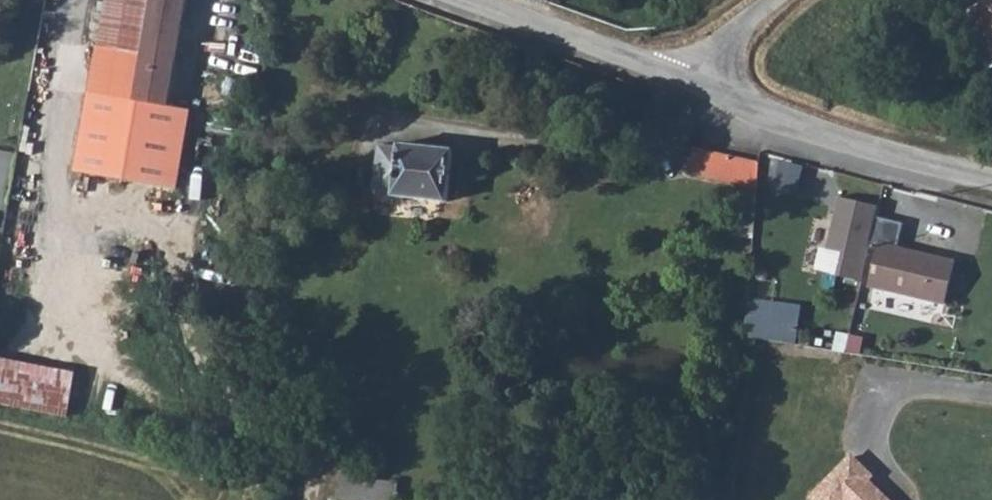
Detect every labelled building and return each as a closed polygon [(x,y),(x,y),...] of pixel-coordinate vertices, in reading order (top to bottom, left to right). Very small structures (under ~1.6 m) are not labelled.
[(123,169),(123,168),(130,122),(137,90),(153,0),(105,0),(92,84),(102,87),(91,162),(123,169)] [(137,90),(171,96),(188,0),(153,0),(137,90)] [(991,51),(991,2),(967,14),(986,53),(991,51)] [(130,122),(164,129),(171,96),(137,90),(130,122)] [(123,168),(123,169),(158,176),(164,129),(130,122),(123,168)] [(400,131),(400,134),(396,179),(396,183),(450,190),(455,136),(400,131)] [(396,179),(400,134),(379,133),(375,178),(396,179)] [(691,147),(686,172),(757,191),(758,163),(691,147)] [(880,204),(840,194),(827,250),(821,248),(816,269),(825,271),(821,288),(836,292),(840,276),(862,281),(878,216),(880,204)] [(903,222),(878,216),(862,281),(861,284),(939,304),(951,259),(898,246),(903,222)] [(802,303),(751,298),(746,337),(798,343),(802,303)] [(0,357),(0,402),(68,415),(76,372),(0,357)] [(811,493),(818,499),(893,499),(873,480),(877,475),(852,451),(811,493)] [(339,498),(367,499),(397,499),(399,476),(341,471),(339,498)]
